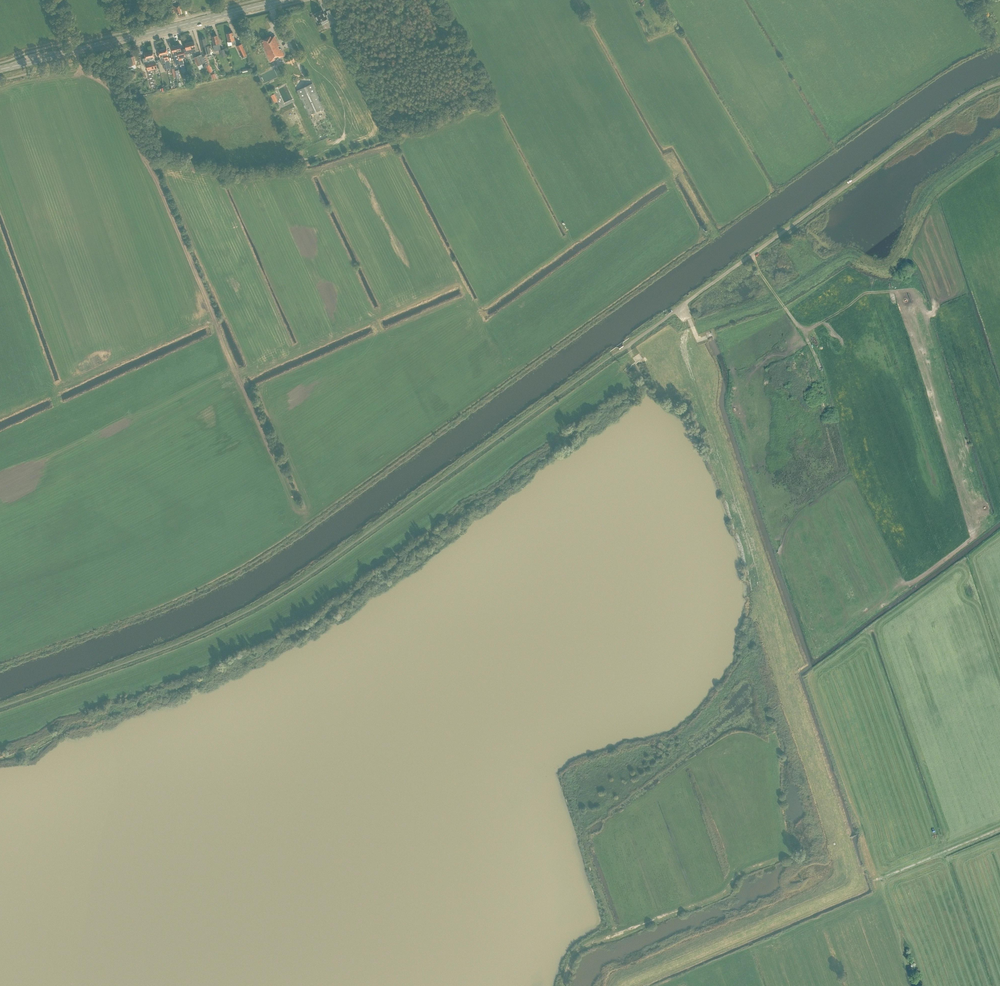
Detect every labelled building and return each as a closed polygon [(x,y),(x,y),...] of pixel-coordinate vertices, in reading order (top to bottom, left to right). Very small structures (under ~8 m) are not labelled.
[(316,18),(318,24),(321,22),(323,25),(329,22),(327,19),(333,16),(330,10),(326,12),(328,14),(325,15),(323,10),(314,14),(316,18)] [(235,40),(233,32),(230,33),(229,33),(228,33),(228,34),(227,34),(228,42),(232,41),(232,45),(236,44),(235,40)] [(218,41),(217,36),(212,37),(213,41),(214,45),(213,46),(214,51),(221,50),(219,44),(219,41),(218,41)] [(264,41),(262,42),(265,47),(264,48),(270,62),(274,60),(274,58),(278,56),(280,57),(284,56),(281,49),(280,49),(278,46),(280,46),(275,36),(271,38),(270,36),(263,40),(264,41)] [(207,43),(205,38),(201,39),(202,43),(201,43),(202,47),(203,47),(204,53),(210,52),(209,45),(208,46),(207,43)] [(186,48),(184,49),(185,54),(186,57),(191,56),(190,53),(196,51),(195,48),(194,41),(185,43),(186,48)] [(176,45),(180,63),(181,67),(185,66),(181,52),(182,51),(180,44),(176,45)] [(247,55),(241,44),(236,46),(242,58),(247,55)] [(176,64),(180,63),(176,45),(171,46),(176,64)] [(166,47),(162,48),(166,63),(166,64),(167,67),(171,66),(168,55),(166,47)] [(149,51),(153,69),(159,68),(158,60),(155,61),(154,58),(155,58),(153,50),(149,51)] [(148,70),(153,69),(149,51),(144,52),(145,58),(143,59),(145,67),(147,66),(148,70)] [(297,90),(308,115),(324,108),(313,83),(297,90)]
